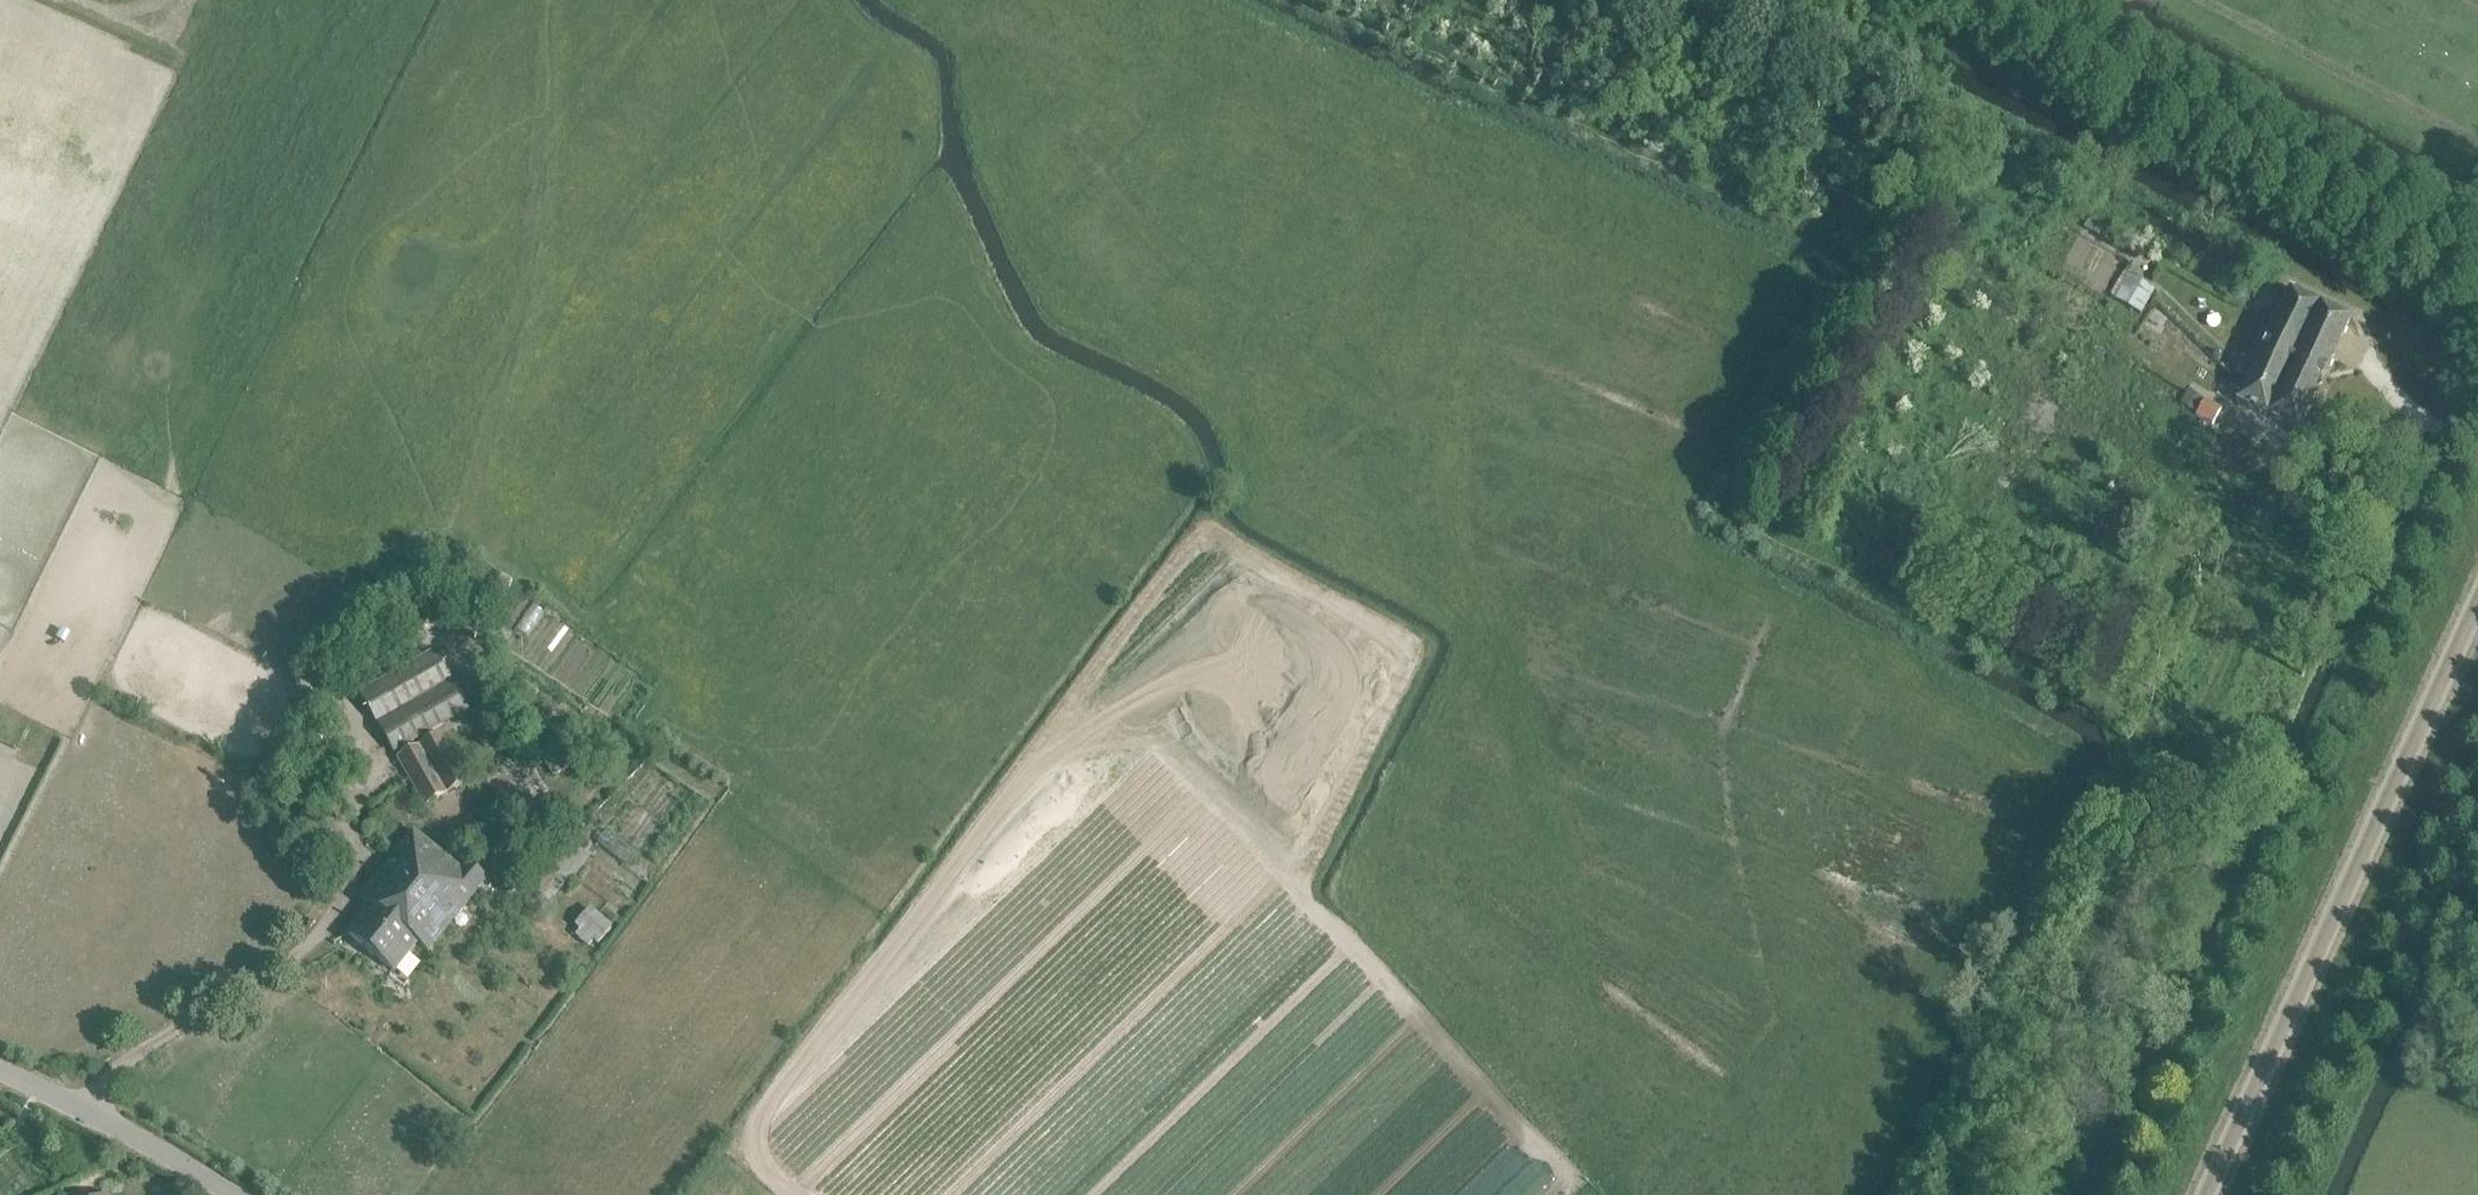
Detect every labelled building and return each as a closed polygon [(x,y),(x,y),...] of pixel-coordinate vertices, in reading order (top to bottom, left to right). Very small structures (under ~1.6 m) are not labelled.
[(2140,313),(2152,291),(2154,288),(2127,272),(2113,298),(2140,313)] [(2297,432),(2350,319),(2288,289),(2246,378),(2232,371),(2226,385),(2240,391),(2235,403),(2297,432)] [(2212,424),(2221,409),(2204,399),(2195,414),(2212,424)] [(511,582),(502,575),(465,629),(474,636),(511,582)] [(394,753),(468,710),(434,650),(359,693),(394,753)] [(466,782),(438,734),(392,760),(393,762),(397,759),(410,780),(406,782),(407,784),(411,782),(423,804),(420,806),(421,808),(424,806),(466,782)] [(538,749),(553,776),(578,761),(563,735),(538,749)] [(428,951),(486,878),(466,862),(460,869),(413,831),(412,831),(411,831),(359,897),(370,905),(347,934),(394,971),(416,943),(427,951),(428,951)] [(569,884),(587,861),(564,841),(546,864),(547,865),(529,887),(542,897),(559,875),(569,884)] [(597,947),(605,938),(605,937),(612,928),(590,908),(574,926),(579,931),(575,935),(588,946),(592,941),(597,947)]
